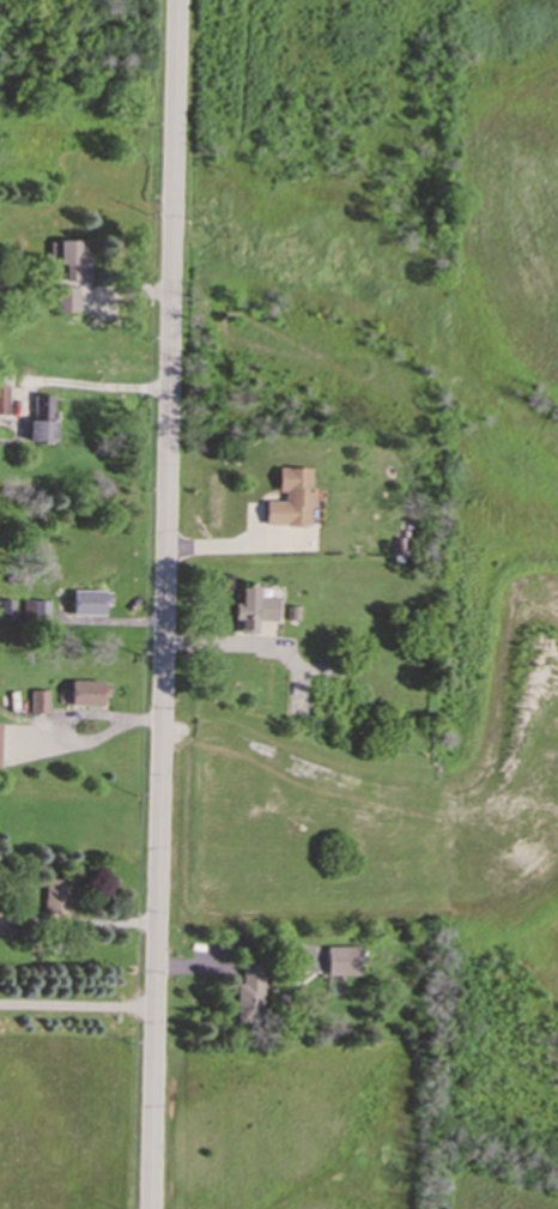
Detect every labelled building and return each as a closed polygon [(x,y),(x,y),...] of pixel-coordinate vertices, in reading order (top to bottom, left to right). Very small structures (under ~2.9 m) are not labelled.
[(48,240),(48,261),(65,261),(65,278),(77,278),(77,271),(86,271),(86,240),(48,240)] [(77,286),(55,288),(55,312),(78,312),(77,286)] [(32,419),(28,419),(26,440),(51,441),(53,394),(32,394),(32,419)] [(309,467),(277,467),(277,500),(262,500),(262,524),(308,525),(309,467)] [(255,619),(275,621),(275,597),(256,596),(256,586),(239,585),(238,602),(232,602),(232,619),(237,619),(237,631),(255,631),(255,619)] [(103,615),(103,604),(109,604),(109,590),(72,590),(71,613),(103,615)] [(0,598),(0,619),(12,619),(12,598),(0,598)] [(48,599),(20,599),(20,621),(48,619),(48,599)] [(101,694),(108,695),(108,681),(69,679),(68,703),(101,705),(101,694)] [(30,713),(47,712),(47,689),(30,689),(30,713)] [(68,918),(69,878),(43,878),(42,918),(68,918)] [(326,974),(358,974),(359,945),(326,945),(326,974)] [(235,983),(235,1021),(261,1021),(262,961),(241,961),(241,983),(235,983)]
